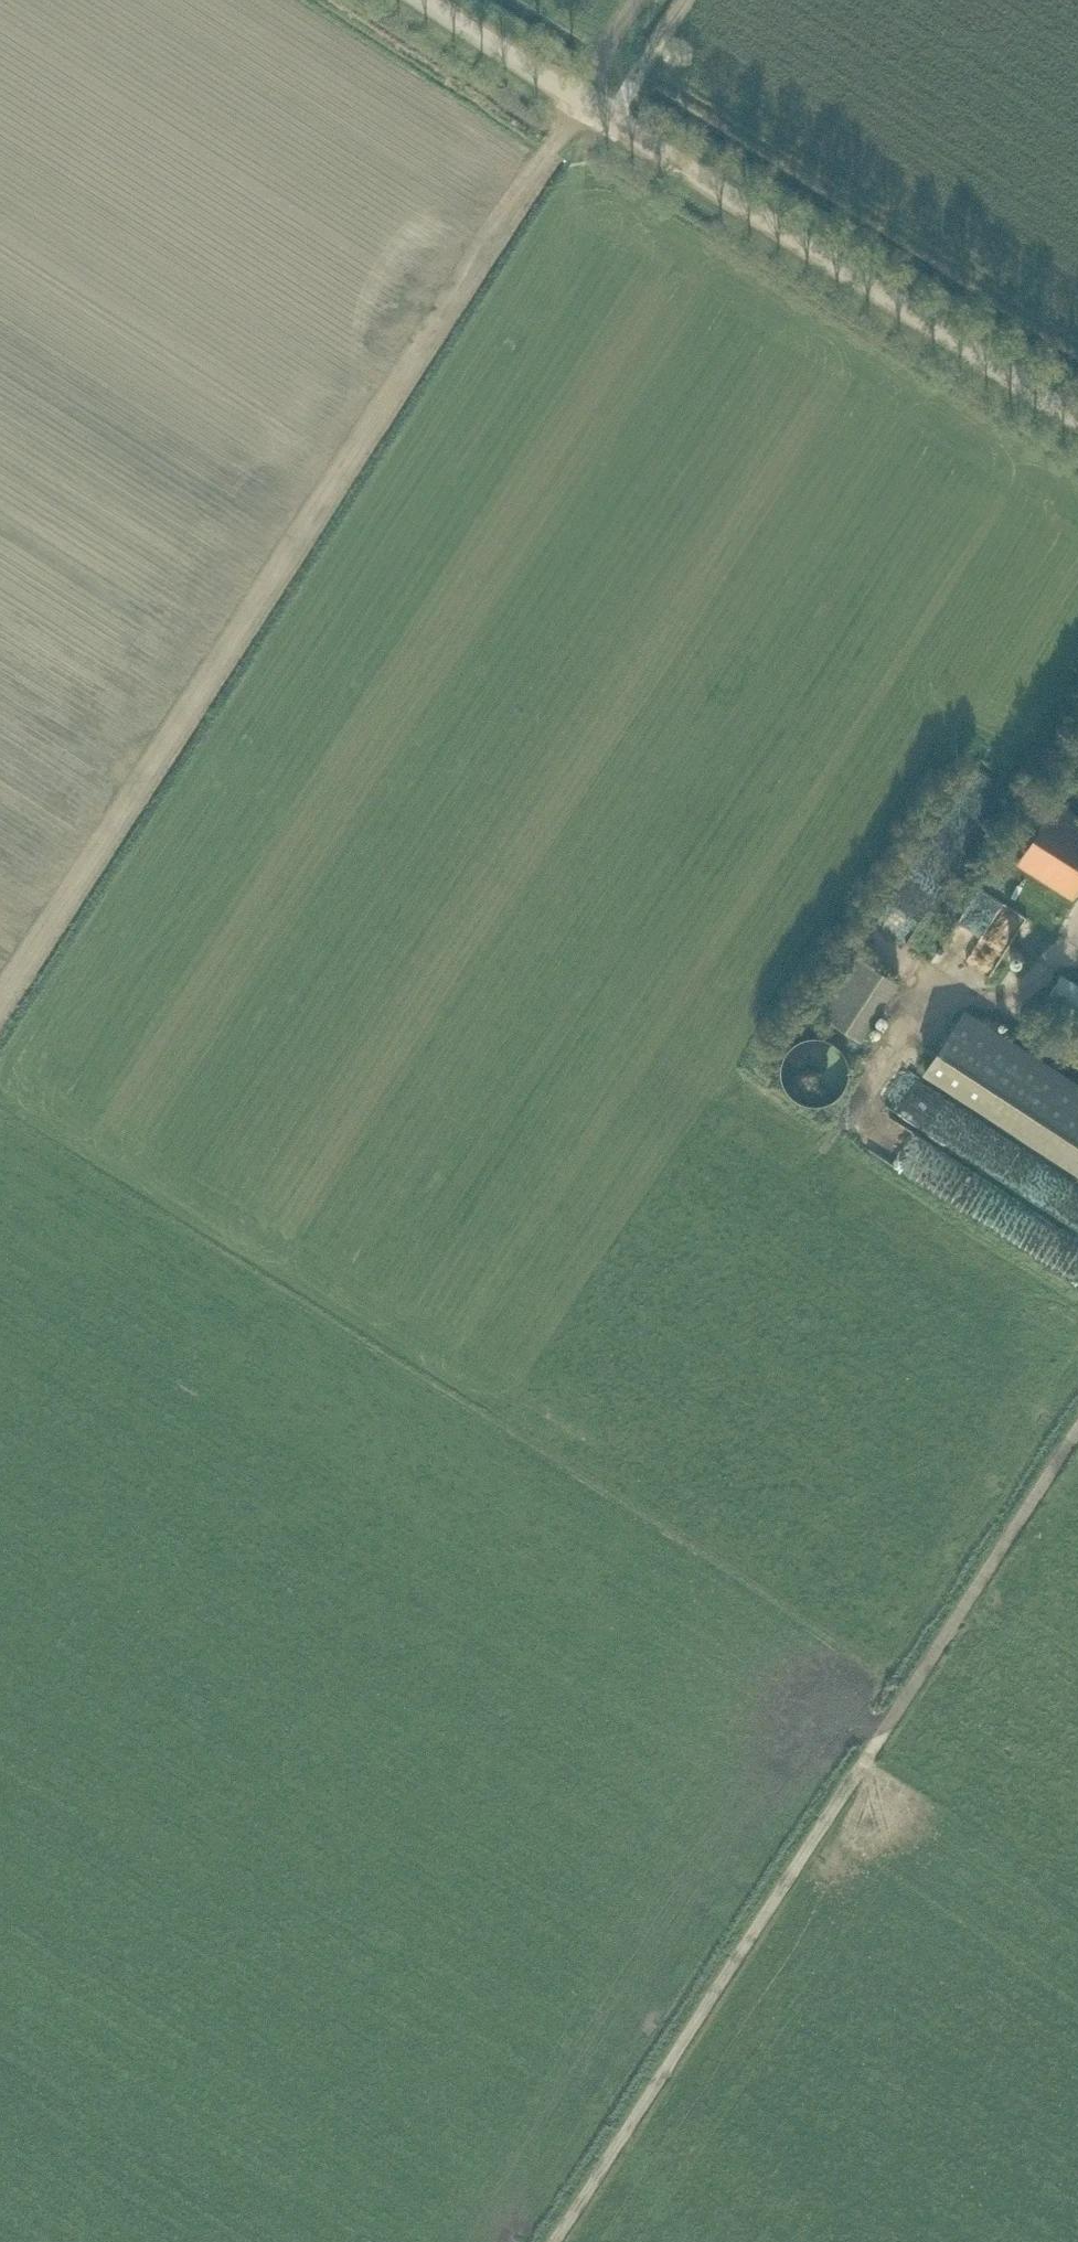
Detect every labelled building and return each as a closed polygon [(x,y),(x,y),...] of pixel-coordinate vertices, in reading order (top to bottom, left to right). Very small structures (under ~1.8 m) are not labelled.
[(1074,899),(1077,892),(1077,815),(1057,801),(1018,862),(1074,899)] [(966,959),(1002,903),(979,888),(943,944),(966,959)] [(1026,918),(1002,903),(966,959),(990,974),(1026,918)] [(812,1008),(861,1039),(899,981),(850,949),(812,1008)] [(1062,973),(1043,1004),(1077,1026),(1077,983),(1062,973)] [(928,1070),(1077,1170),(1077,1083),(968,1009),(928,1070)] [(839,1044),(834,1040),(829,1038),(823,1036),(817,1036),(811,1036),(805,1038),(800,1040),(795,1044),(790,1048),(787,1053),(784,1058),(783,1064),(782,1070),(782,1076),(784,1082),(786,1088),(790,1093),(794,1097),(799,1101),(805,1103),(811,1105),(817,1105),(823,1105),(828,1103),(834,1101),(839,1097),(843,1093),(847,1088),(849,1083),(851,1077),(852,1071),(851,1065),(850,1059),(847,1053),(844,1048),(839,1044)] [(886,1105),(1077,1230),(1077,1181),(910,1072),(886,1105)] [(886,1113),(865,1145),(1076,1288),(1077,1285),(1077,1242),(886,1113)]
